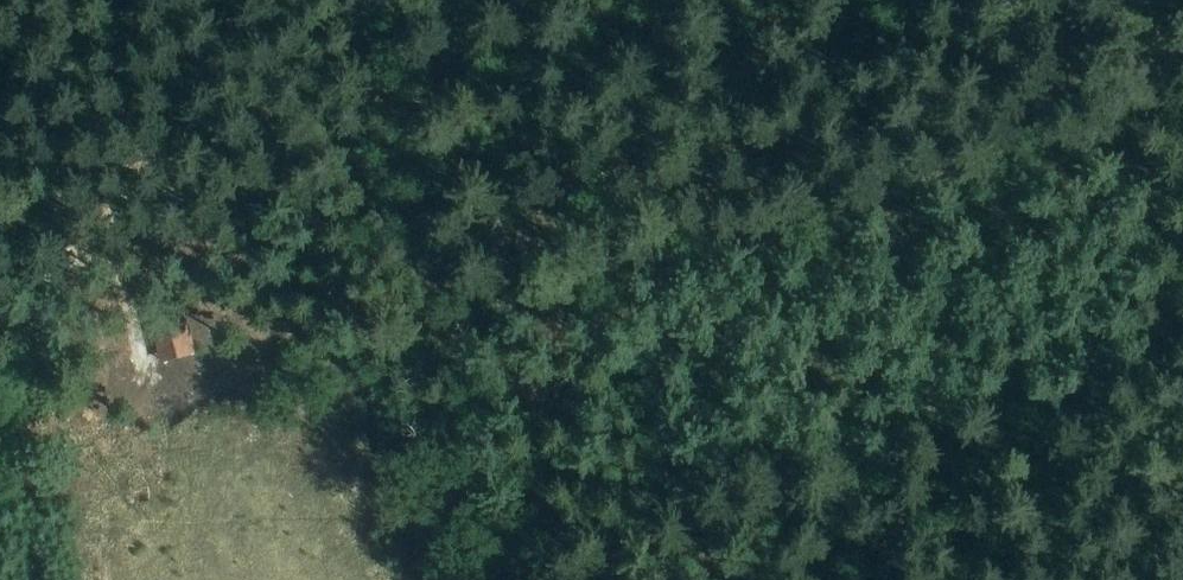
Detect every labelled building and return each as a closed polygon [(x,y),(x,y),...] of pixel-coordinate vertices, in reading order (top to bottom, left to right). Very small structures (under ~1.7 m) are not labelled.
[(162,348),(165,362),(193,354),(189,341),(182,314),(154,321),(162,348)]
